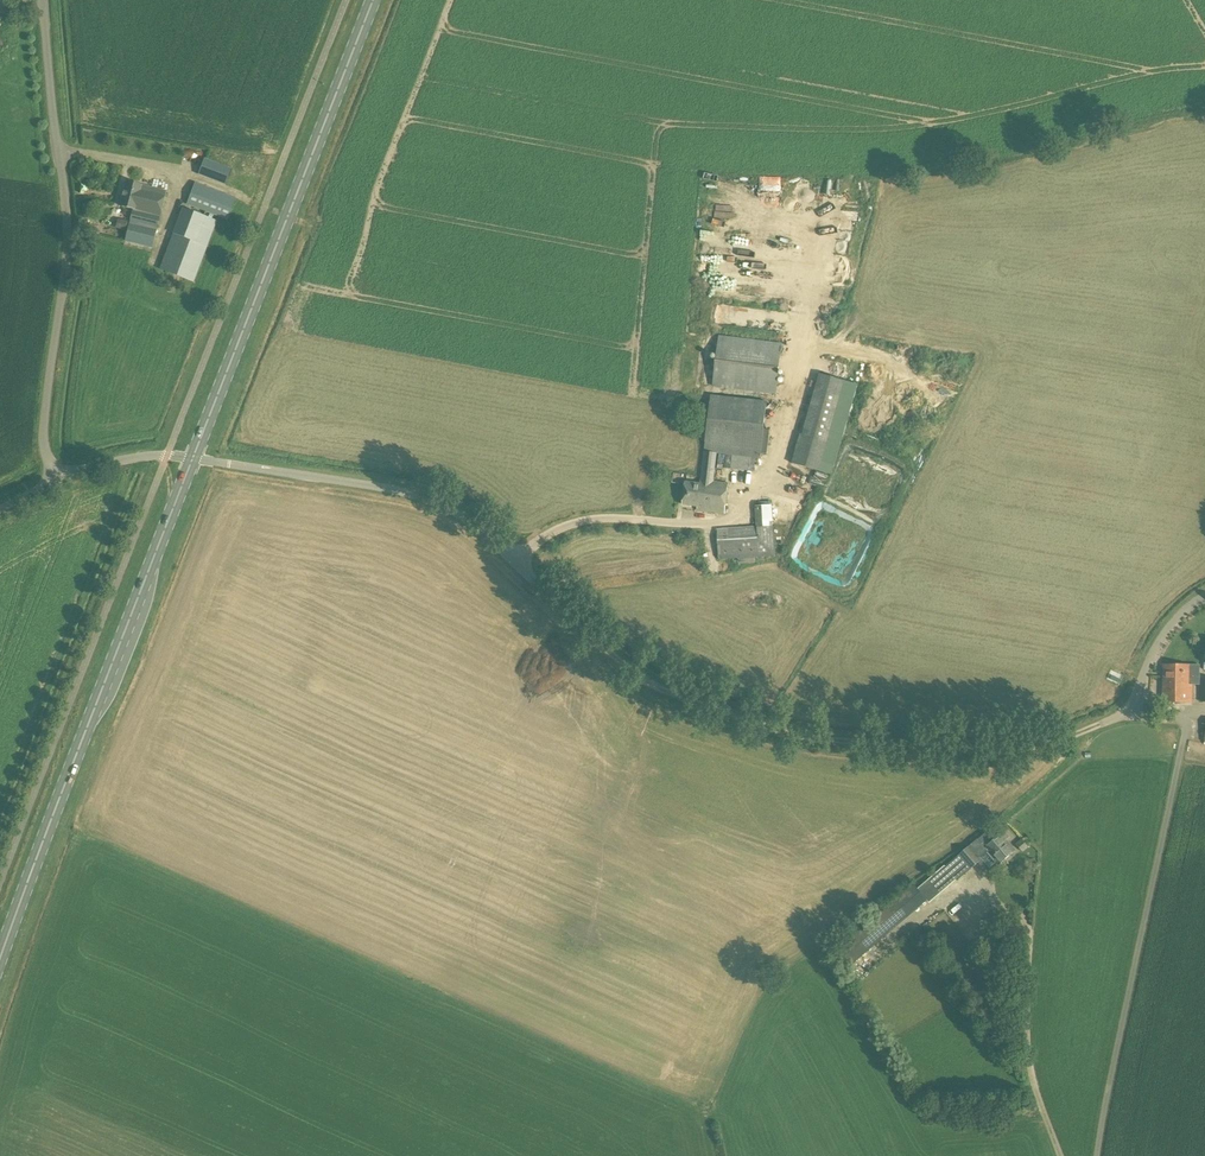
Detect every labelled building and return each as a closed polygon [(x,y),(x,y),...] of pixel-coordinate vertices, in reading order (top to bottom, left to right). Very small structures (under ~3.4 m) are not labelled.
[(225,183),(231,167),(205,157),(199,173),(225,183)] [(153,247),(166,191),(126,181),(120,206),(133,208),(125,241),(153,247)] [(227,220),(235,198),(195,182),(187,205),(205,212),(203,215),(184,208),(161,270),(195,282),(218,220),(213,219),(214,215),(227,220)] [(776,394),(782,343),(719,335),(713,387),(776,394)] [(764,429),(765,422),(767,401),(710,395),(708,415),(700,482),(686,481),(683,504),(697,506),(697,511),(725,514),(729,482),(714,481),(717,452),(732,454),(731,467),(750,470),(752,456),(761,457),(761,453),(764,429)] [(764,429),(761,453),(767,454),(770,430),(764,429)] [(827,481),(829,475),(816,471),(814,477),(811,476),(809,483),(824,488),(826,481),(827,481)] [(756,563),(755,558),(775,556),(772,505),(754,506),(756,527),(717,529),(719,560),(738,559),(738,564),(756,563)] [(1163,665),(1163,701),(1192,701),(1192,689),(1192,685),(1200,685),(1200,665),(1192,665),(1182,665),(1163,665)] [(1007,839),(1010,836),(1005,831),(995,839),(990,832),(987,832),(978,839),(978,838),(946,867),(945,865),(917,889),(929,903),(956,879),(957,880),(960,878),(981,860),(980,857),(987,851),(999,864),(1016,850),(1007,839)] [(1023,852),(1029,846),(1022,839),(1016,844),(1023,852)] [(942,948),(951,943),(945,934),(937,939),(942,948)]
